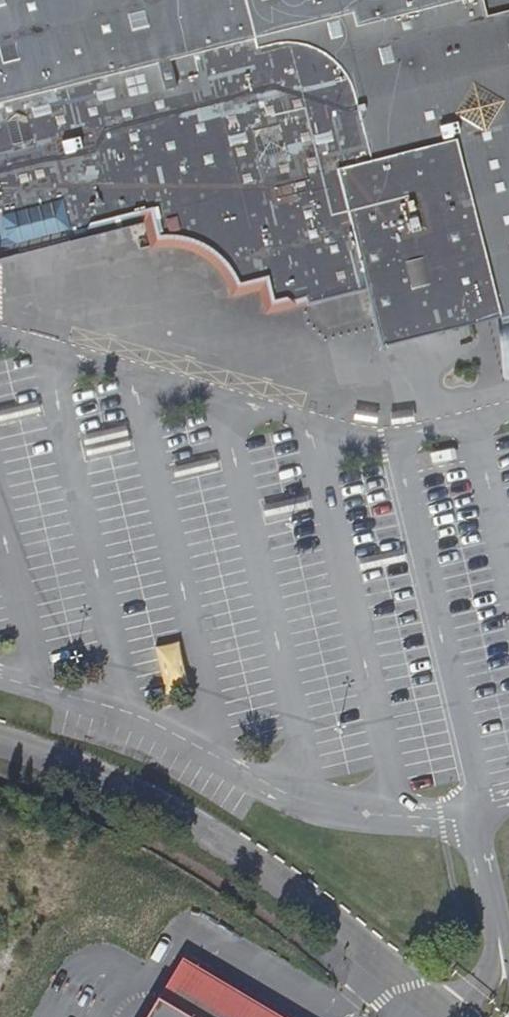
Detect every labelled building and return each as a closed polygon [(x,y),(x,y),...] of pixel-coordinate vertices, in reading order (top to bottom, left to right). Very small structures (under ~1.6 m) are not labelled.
[(71,240),(145,221),(152,248),(178,241),(206,251),(229,272),(235,297),(262,291),(269,319),(365,295),(377,346),(508,314),(508,0),(0,0),(0,258),(71,240)] [(170,688),(189,683),(178,643),(159,648),(170,688)] [(150,1016),(278,1016),(183,961),(150,1016)]
